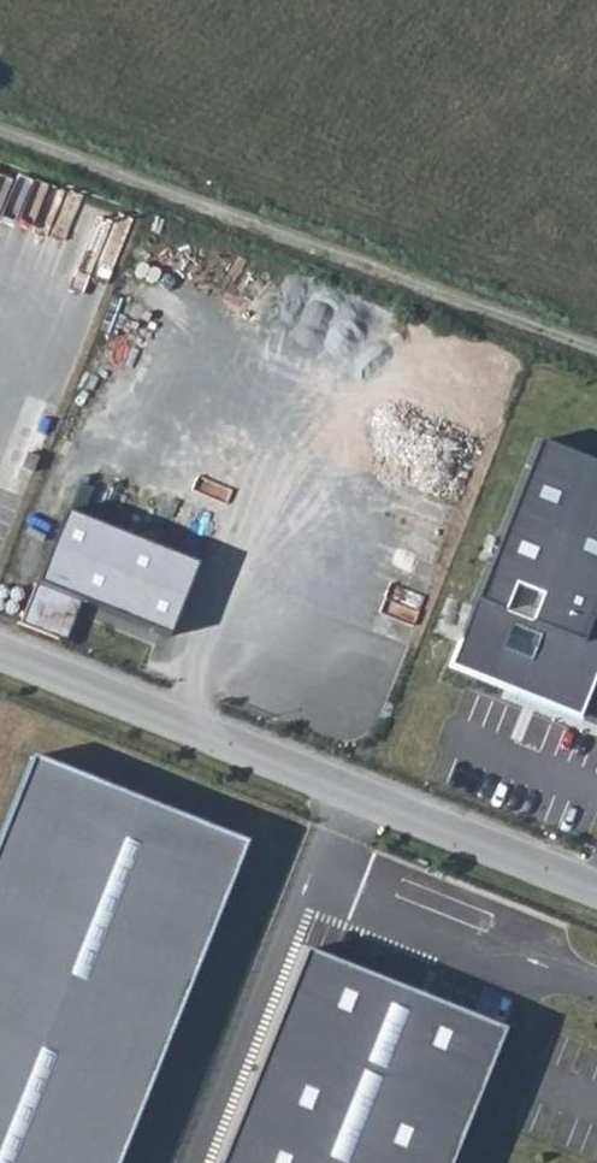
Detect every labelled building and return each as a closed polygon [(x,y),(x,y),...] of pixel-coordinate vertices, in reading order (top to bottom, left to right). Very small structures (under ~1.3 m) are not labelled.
[(545,449),(484,608),(477,605),(451,670),(585,722),(596,690),(596,469),(545,449)] [(71,517),(42,588),(37,587),(20,629),(69,649),(83,613),(173,649),(205,571),(71,517)] [(32,761),(0,841),(0,1162),(124,1162),(249,846),(32,761)] [(213,1162),(451,1162),(504,1029),(299,948),(213,1162)]
